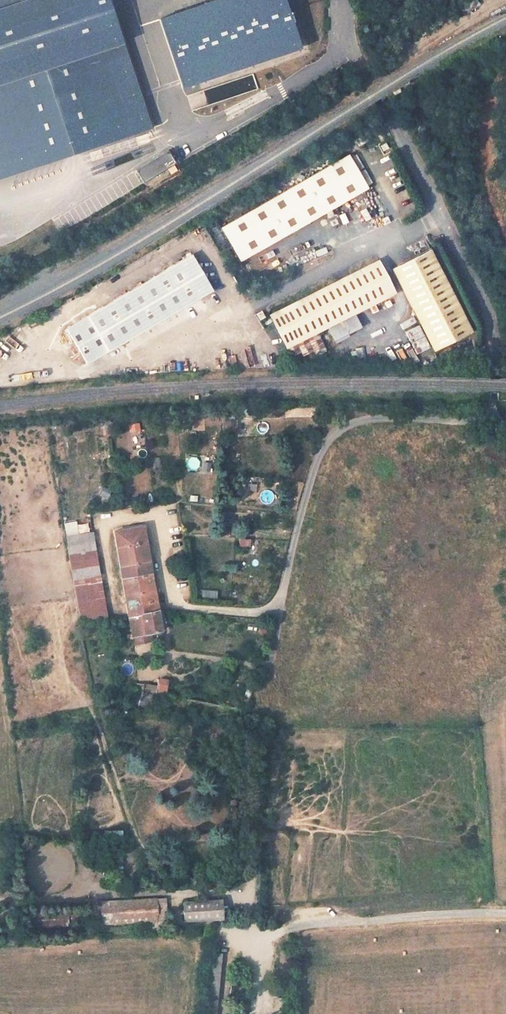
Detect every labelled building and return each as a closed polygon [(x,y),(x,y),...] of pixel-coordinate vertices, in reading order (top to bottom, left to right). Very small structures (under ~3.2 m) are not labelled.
[(108,0),(0,0),(0,178),(150,129),(108,0)] [(284,0),(221,0),(159,20),(181,87),(300,48),(284,0)] [(142,184),(175,164),(167,151),(134,171),(142,184)] [(346,154),(221,229),(239,261),(365,185),(346,154)] [(429,251),(392,270),(434,350),(470,331),(429,251)] [(189,256),(67,329),(87,364),(210,290),(189,256)] [(203,260),(197,263),(204,276),(210,272),(203,260)] [(269,316),(286,347),(296,342),(306,337),(317,332),(326,327),(354,313),(394,292),(377,260),(269,316)] [(354,313),(326,327),(334,343),(362,329),(354,313)] [(306,337),(312,350),(316,356),(326,351),(317,332),(306,337)] [(296,342),(300,352),(302,355),(312,350),(306,337),(296,342)] [(300,352),(296,342),(286,347),(290,356),(300,352)] [(421,365),(434,359),(429,348),(416,355),(421,365)] [(196,469),(200,460),(191,457),(187,466),(196,469)] [(113,532),(130,637),(154,632),(160,631),(157,612),(155,612),(142,527),(113,532)] [(66,547),(79,626),(106,621),(93,543),(66,547)] [(180,602),(194,601),(192,578),(179,579),(180,602)] [(218,590),(203,589),(202,597),(217,598),(218,590)] [(154,632),(130,637),(132,647),(155,644),(154,632)] [(157,693),(165,695),(168,682),(160,680),(157,693)] [(125,704),(142,707),(147,708),(147,705),(150,693),(128,688),(125,704)] [(168,920),(167,897),(99,901),(100,923),(168,920)] [(222,917),(221,899),(183,902),(185,921),(222,917)] [(40,927),(67,926),(67,913),(39,915),(40,927)]
